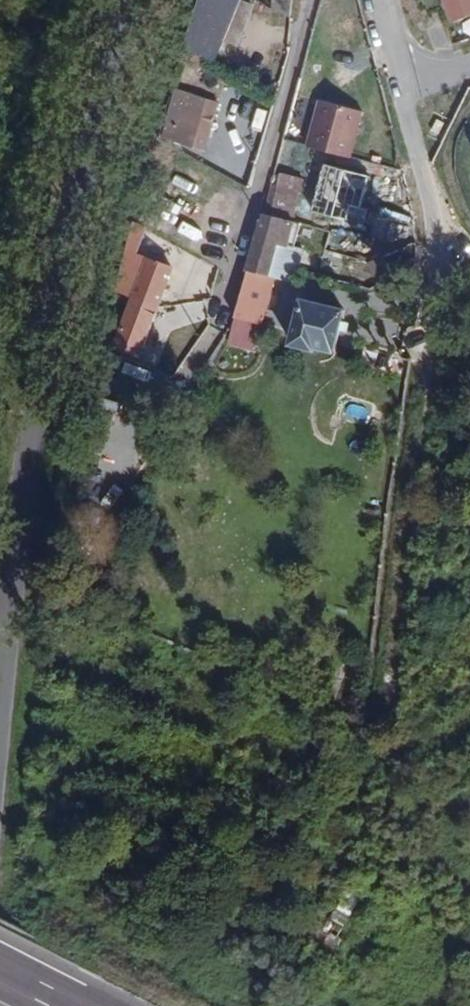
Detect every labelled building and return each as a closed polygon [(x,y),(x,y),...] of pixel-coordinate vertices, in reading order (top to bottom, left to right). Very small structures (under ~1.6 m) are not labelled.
[(195,28),(225,40),(241,0),(206,0),(195,28)] [(450,25),(469,17),(469,0),(441,0),(450,25)] [(184,91),(168,140),(194,148),(196,145),(205,148),(209,134),(199,132),(210,98),(184,91)] [(360,107),(318,96),(307,141),(349,152),(360,107)] [(324,158),(313,204),(364,216),(368,200),(361,198),(368,169),(324,158)] [(270,184),(260,219),(275,223),(284,226),(288,227),(298,191),(270,184)] [(275,223),(260,219),(248,269),(271,275),(279,243),(270,241),(275,223)] [(284,226),(275,223),(270,241),(279,243),(284,226)] [(147,260),(116,346),(139,354),(170,268),(147,260)] [(271,275),(248,269),(236,317),(258,324),(271,275)] [(343,310),(302,300),(291,344),(317,350),(318,344),(334,348),(343,310)] [(258,324),(236,317),(230,339),(255,346),(261,324),(258,324)] [(160,395),(134,388),(131,398),(158,405),(160,395)] [(323,929),(337,938),(359,903),(345,894),(323,929)]
